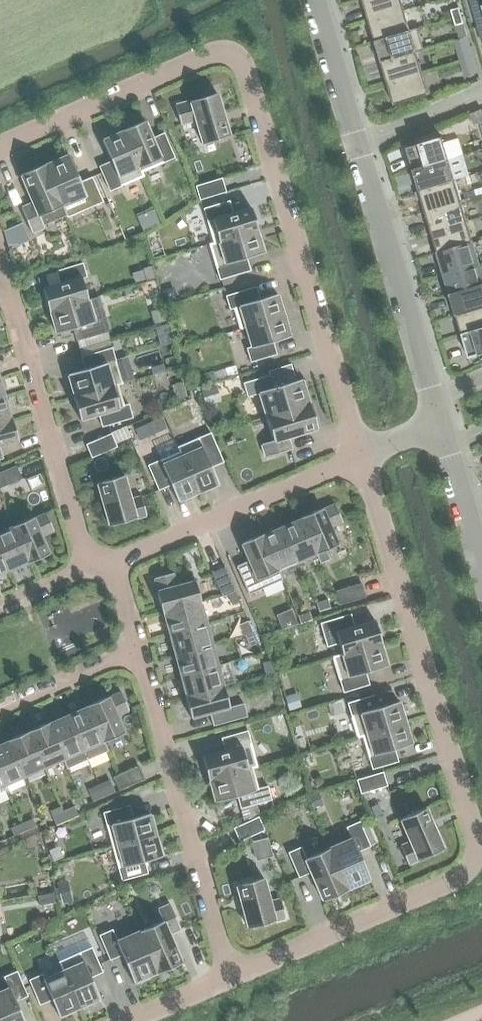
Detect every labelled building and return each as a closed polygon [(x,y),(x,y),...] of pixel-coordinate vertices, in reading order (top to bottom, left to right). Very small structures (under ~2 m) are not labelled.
[(368,20),(404,9),(401,0),(362,0),(368,20)] [(477,27),(481,26),(481,0),(469,0),(477,27)] [(450,10),(453,18),(461,15),(458,8),(450,10)] [(404,9),(368,20),(374,41),(410,30),(404,9)] [(453,18),(455,25),(463,23),(461,15),(453,18)] [(410,30),(374,41),(381,62),(416,51),(416,52),(424,50),(417,28),(410,30)] [(416,51),(381,62),(387,83),(422,72),(416,52),(416,51)] [(460,61),(465,79),(478,74),(473,57),(460,61)] [(422,72),(387,83),(393,105),(429,94),(422,72)] [(202,144),(229,136),(216,93),(174,105),(180,124),(195,120),(202,144)] [(475,125),(481,121),(481,111),(481,109),(470,114),(475,125)] [(151,138),(144,120),(121,130),(122,131),(140,173),(141,172),(174,158),(163,133),(151,138)] [(140,173),(122,131),(101,140),(110,161),(98,166),(109,191),(143,176),(141,172),(140,173)] [(406,148),(412,170),(448,159),(441,137),(406,148)] [(80,182),(68,155),(45,165),(62,206),(84,197),(89,207),(102,202),(91,177),(80,182)] [(448,159),(412,170),(419,190),(454,180),(448,159)] [(19,174),(32,203),(20,208),(31,233),(44,227),(43,226),(66,216),(62,206),(45,165),(44,164),(19,174)] [(195,186),(199,200),(225,192),(221,178),(195,186)] [(419,190),(425,211),(460,201),(454,180),(419,190)] [(203,208),(213,242),(213,244),(256,231),(257,231),(250,207),(232,213),(228,201),(203,208)] [(460,201),(425,211),(431,232),(466,221),(460,201)] [(431,232),(437,253),(472,242),(466,221),(431,232)] [(208,244),(219,279),(249,270),(246,258),(263,253),(256,231),(213,244),(213,242),(208,244)] [(472,242),(437,253),(443,273),(479,263),(472,242)] [(86,277),(82,263),(56,271),(59,283),(41,288),(48,312),(49,312),(88,300),(81,278),(86,277)] [(449,294),(481,285),(481,274),(479,263),(443,273),(449,294)] [(151,266),(141,268),(145,281),(154,278),(151,266)] [(141,271),(135,273),(137,280),(143,278),(141,271)] [(449,294),(456,315),(481,307),(481,285),(449,294)] [(255,286),(225,296),(229,309),(234,308),(240,329),(244,327),(244,326),(283,315),(276,293),(259,299),(255,286)] [(166,303),(176,300),(174,294),(168,291),(162,292),(166,303)] [(77,327),(81,339),(107,332),(103,318),(94,321),(88,300),(49,312),(56,333),(77,327)] [(461,334),(481,327),(481,307),(456,315),(461,334)] [(151,313),(155,324),(166,321),(163,310),(151,313)] [(246,348),(250,362),(276,354),(272,342),(289,337),(283,315),(244,326),(244,327),(250,347),(246,348)] [(461,334),(468,358),(481,354),(481,327),(461,334)] [(122,383),(111,348),(81,357),(84,369),(67,374),(73,396),(116,383),(117,385),(122,383)] [(163,363),(150,367),(152,374),(165,370),(163,363)] [(258,393),(265,416),(308,403),(300,379),(272,387),(268,375),(242,383),(246,397),(258,393)] [(176,400),(186,397),(181,382),(171,385),(176,400)] [(116,383),(73,396),(72,396),(79,420),(98,414),(101,427),(132,418),(128,404),(123,405),(117,385),(116,383)] [(213,385),(201,389),(206,406),(218,402),(213,385)] [(10,418),(4,398),(0,399),(0,421),(10,418)] [(287,437),(317,428),(309,403),(308,403),(265,416),(272,440),(260,444),(265,457),(290,449),(287,437)] [(17,440),(11,418),(10,418),(0,421),(0,446),(17,440)] [(150,423),(154,434),(165,429),(160,418),(150,423)] [(110,433),(85,444),(91,458),(116,447),(110,433)] [(210,467),(222,462),(210,433),(176,447),(178,451),(179,451),(197,492),(218,483),(210,467)] [(179,451),(178,451),(147,465),(158,490),(169,485),(176,501),(197,492),(179,451)] [(21,479),(15,465),(0,472),(0,488),(21,479)] [(123,475),(96,483),(108,526),(146,515),(140,496),(130,499),(123,475)] [(322,509),(321,508),(300,517),(300,518),(315,554),(319,563),(329,559),(325,550),(337,545),(329,527),(342,522),(334,504),(322,509)] [(11,526),(26,562),(27,563),(48,554),(41,536),(53,531),(45,513),(33,518),(32,517),(11,526)] [(300,518),(281,527),(296,562),(315,554),(300,518)] [(7,570),(26,562),(11,526),(0,531),(0,553),(7,570)] [(296,562),(281,527),(262,535),(277,570),(296,562)] [(262,535),(261,534),(240,543),(248,561),(236,566),(248,594),(281,579),(277,570),(262,535)] [(222,595),(228,592),(236,589),(226,565),(212,571),(222,595)] [(162,614),(163,613),(162,613),(200,602),(194,581),(176,586),(172,573),(153,578),(157,591),(155,591),(162,614)] [(334,591),(339,605),(365,597),(360,583),(334,591)] [(240,600),(236,589),(228,592),(233,603),(240,600)] [(315,604),(318,611),(330,608),(327,600),(315,604)] [(206,623),(200,602),(162,613),(163,613),(168,634),(206,623)] [(282,628),(299,623),(293,609),(276,616),(282,628)] [(297,615),(299,623),(311,620),(309,612),(297,615)] [(332,658),(380,644),(381,643),(374,620),(353,626),(350,614),(319,623),(326,646),(338,643),(341,653),(332,656),(332,658)] [(245,635),(252,632),(247,621),(240,624),(245,635)] [(168,634),(174,654),(211,644),(206,623),(168,634)] [(245,635),(249,646),(257,643),(252,632),(245,635)] [(180,675),(217,665),(211,644),(174,654),(180,675)] [(380,644),(332,658),(342,692),(368,684),(365,672),(386,665),(380,644)] [(265,674),(273,672),(270,660),(262,662),(265,674)] [(180,675),(185,695),(185,696),(223,686),(217,665),(180,675)] [(209,713),(212,726),(246,716),(243,703),(228,707),(223,686),(185,696),(185,695),(184,695),(190,718),(209,713)] [(107,696),(86,705),(86,707),(102,742),(103,741),(123,733),(116,715),(128,710),(120,692),(108,697),(107,696)] [(296,693),(284,697),(288,708),(300,705),(296,693)] [(398,700),(376,707),(372,695),(347,703),(357,737),(362,736),(405,723),(398,700)] [(340,699),(326,703),(330,716),(344,712),(340,699)] [(107,750),(103,741),(102,742),(86,707),(67,715),(87,759),(107,750)] [(66,768),(87,759),(67,715),(48,723),(64,759),(62,759),(66,768)] [(48,722),(27,731),(43,768),(62,759),(64,759),(48,723),(48,722)] [(405,723),(362,736),(371,769),(397,761),(394,749),(411,744),(405,723)] [(207,780),(208,780),(208,779),(252,767),(252,768),(256,766),(246,730),(220,738),(224,750),(201,756),(207,780)] [(23,777),(43,768),(27,731),(7,740),(7,741),(23,777)] [(4,785),(23,777),(7,741),(0,744),(0,777),(4,785)] [(112,777),(118,790),(143,779),(137,766),(112,777)] [(208,779),(208,780),(214,802),(236,796),(240,808),(256,803),(270,800),(267,786),(257,788),(252,768),(252,767),(208,779)] [(381,771),(356,779),(359,792),(385,784),(381,771)] [(114,792),(111,784),(100,789),(103,797),(114,792)] [(92,801),(103,797),(100,789),(89,794),(92,801)] [(323,804),(318,793),(308,797),(313,808),(323,804)] [(256,803),(240,808),(244,822),(257,817),(260,815),(256,803)] [(132,817),(128,805),(102,812),(111,846),(155,834),(149,813),(132,817)] [(443,848),(425,807),(399,818),(409,841),(399,846),(407,864),(443,848)] [(77,815),(74,808),(63,813),(66,820),(77,815)] [(55,825),(66,820),(63,813),(52,817),(55,825)] [(244,822),(232,827),(238,841),(263,830),(257,817),(244,822)] [(24,831),(35,826),(31,819),(20,823),(24,831)] [(350,838),(328,847),(346,888),(370,878),(358,851),(369,846),(369,845),(362,829),(359,821),(345,827),(350,838)] [(13,836),(24,831),(20,823),(9,828),(13,836)] [(362,829),(369,845),(375,843),(368,827),(362,829)] [(143,861),(161,856),(155,834),(111,846),(121,880),(147,873),(143,861)] [(63,857),(59,846),(49,851),(54,861),(63,857)] [(347,890),(346,888),(328,847),(305,858),(300,847),(287,852),(298,877),(310,872),(322,900),(347,890)] [(235,884),(247,928),(285,918),(279,899),(269,901),(262,877),(235,884)] [(67,880),(56,883),(61,900),(71,898),(67,880)] [(53,891),(37,895),(39,905),(55,902),(53,891)] [(157,972),(156,972),(156,973),(181,962),(168,934),(180,929),(169,904),(156,909),(161,920),(139,930),(157,972)] [(111,929),(98,935),(109,960),(121,955),(133,982),(156,972),(157,972),(139,930),(116,940),(111,929)] [(58,961),(62,970),(78,1007),(99,998),(90,977),(102,972),(91,947),(58,961)] [(58,1016),(78,1007),(62,970),(43,978),(41,974),(28,980),(39,1004),(50,999),(58,1016)] [(15,1001),(27,996),(16,971),(3,976),(7,988),(0,991),(0,1020),(24,1020),(15,1001)]
